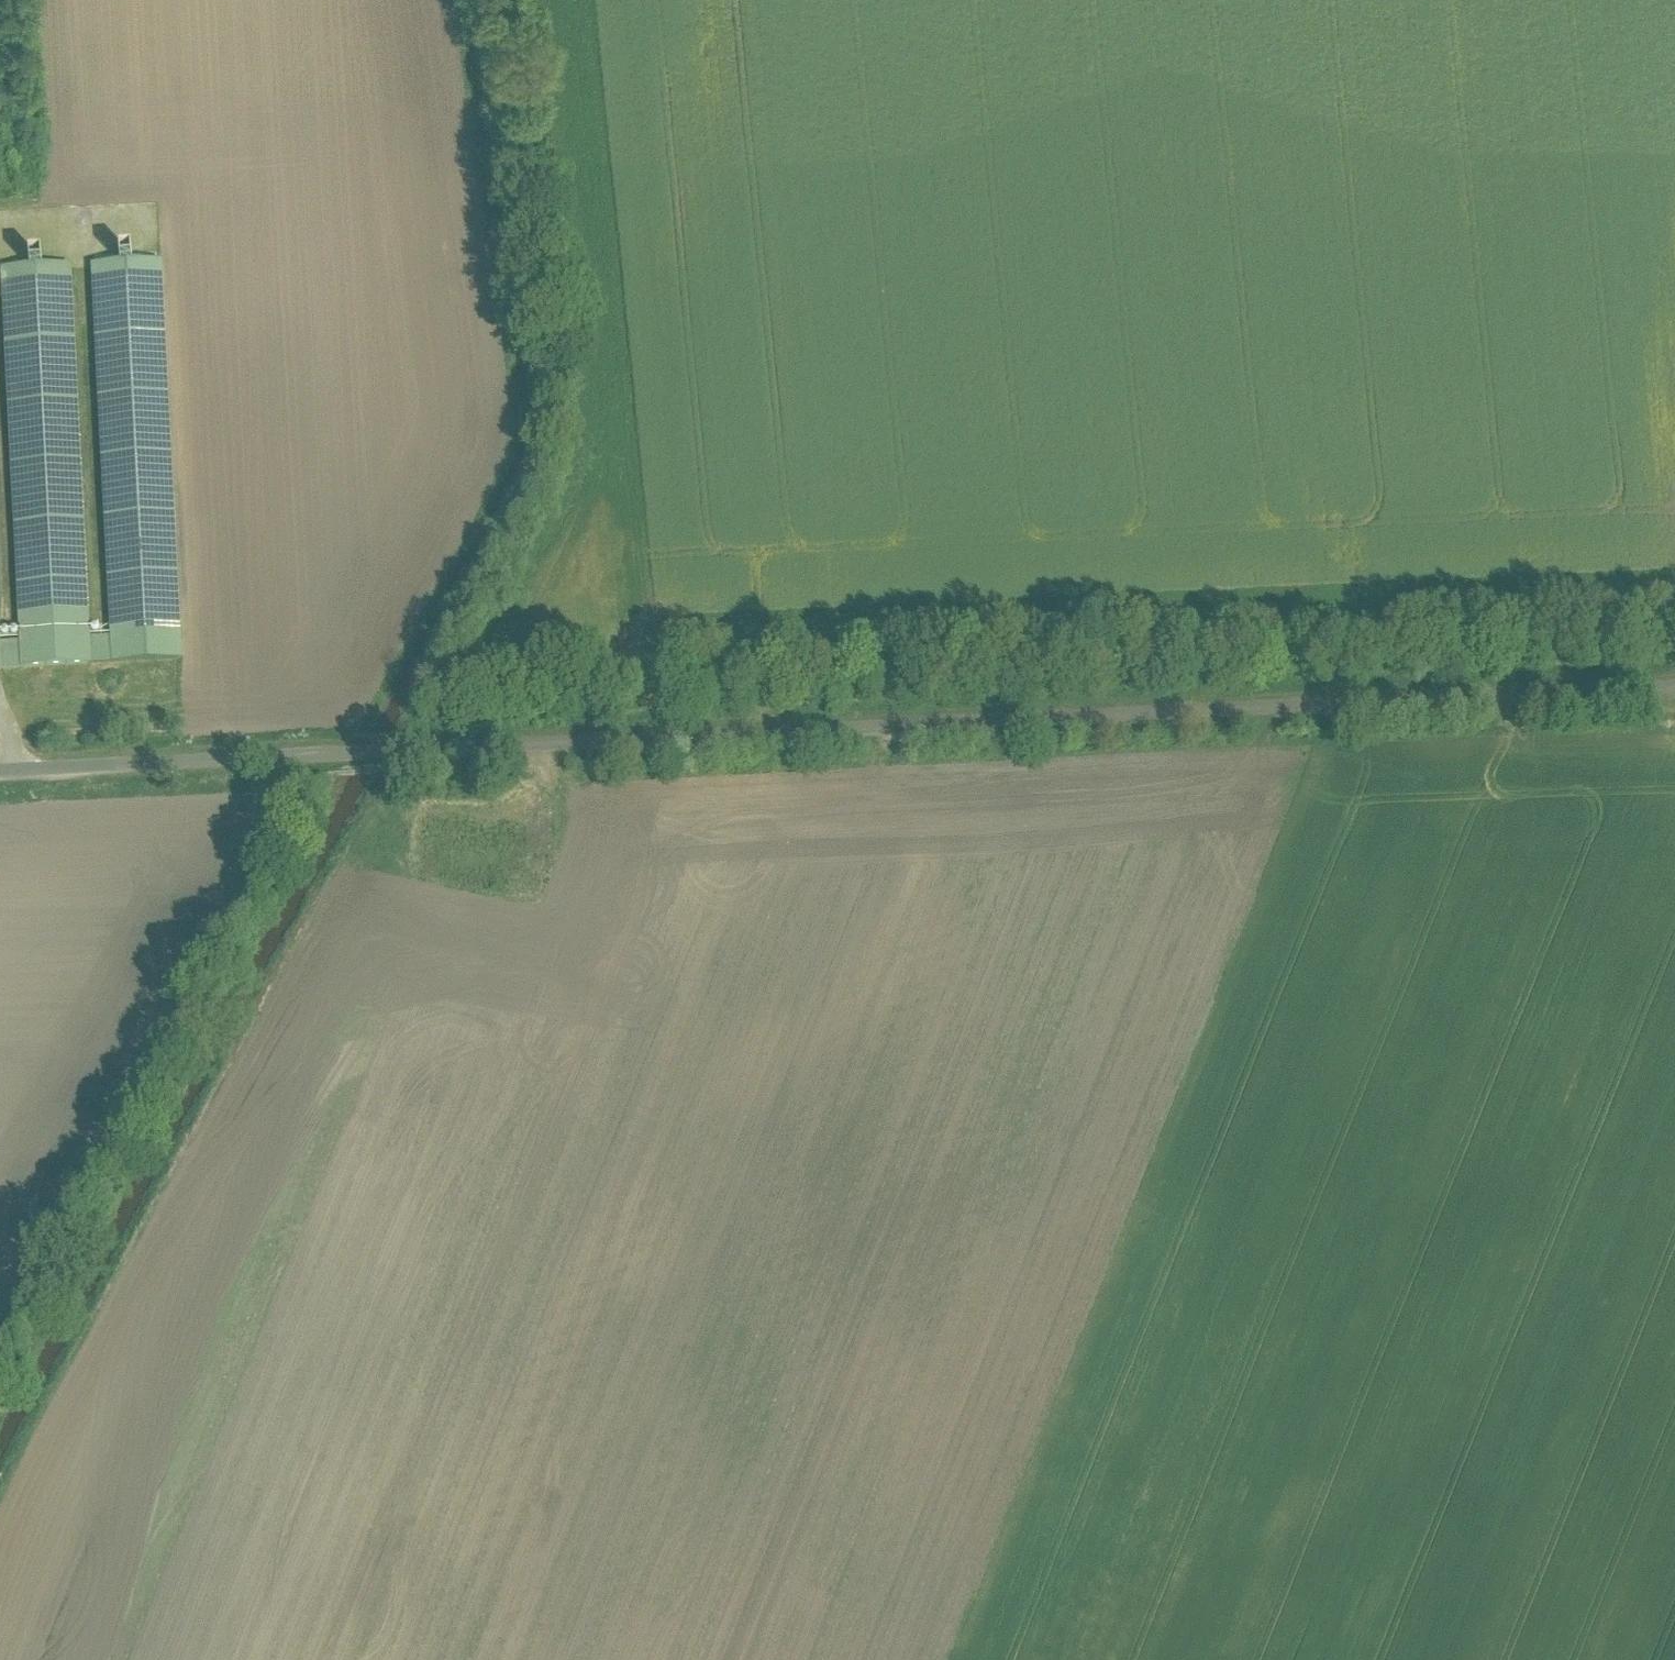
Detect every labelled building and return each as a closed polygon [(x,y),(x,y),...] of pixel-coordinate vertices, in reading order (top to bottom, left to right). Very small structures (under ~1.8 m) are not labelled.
[(113,636),(114,667),(184,663),(165,262),(94,266),(113,636)] [(92,637),(73,267),(4,270),(22,641),(23,671),(93,668),(92,637)] [(113,636),(92,637),(93,668),(114,667),(113,636)] [(22,641),(1,642),(3,672),(23,671),(22,641)]
